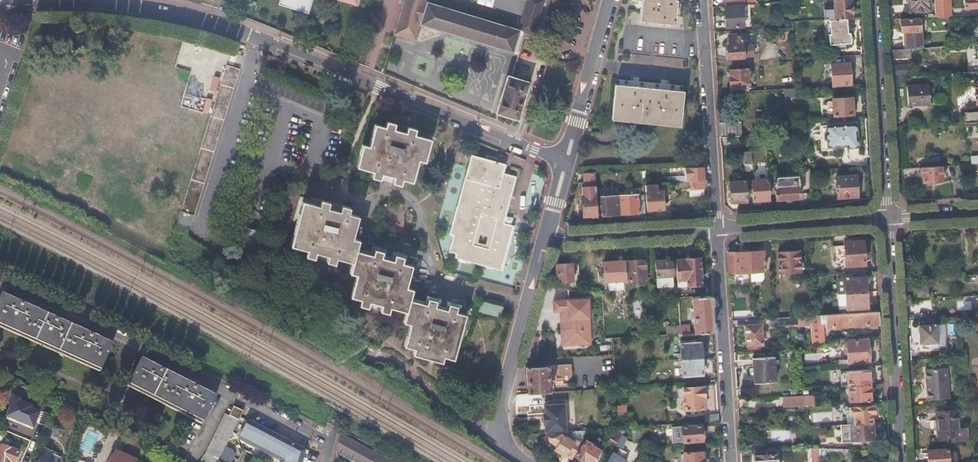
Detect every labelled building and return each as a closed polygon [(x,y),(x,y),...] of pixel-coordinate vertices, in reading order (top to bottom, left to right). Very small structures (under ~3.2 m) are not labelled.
[(544,0),(528,0),(519,30),(427,2),(428,0),(403,0),(393,34),(416,41),(421,24),(512,52),(518,36),(521,37),(523,31),(534,34),(544,0)] [(674,24),(676,0),(641,0),(639,20),(674,24)] [(853,18),(852,0),(834,0),(835,19),(847,19),(853,18)] [(909,11),(930,10),(929,0),(909,0),(909,11)] [(935,15),(952,14),(952,0),(934,0),(935,15)] [(966,8),(977,7),(977,0),(965,0),(966,8)] [(726,28),(744,27),(743,7),(725,8),(726,28)] [(920,17),(901,19),(901,32),(905,32),(906,48),(909,48),(922,47),(920,17)] [(848,32),(847,19),(835,19),(830,20),(830,33),(829,34),(830,44),(835,44),(835,47),(845,47),(845,43),(851,43),(851,42),(853,40),(852,36),(850,34),(850,32),(848,32)] [(728,57),(752,56),(752,45),(741,45),(741,36),(730,36),(730,46),(728,46),(728,57)] [(906,48),(892,49),(893,59),(910,58),(909,48),(906,48)] [(226,63),(182,229),(195,233),(200,214),(201,214),(239,67),(226,63)] [(852,85),(850,63),(832,64),(833,86),(852,85)] [(908,63),(894,63),(894,75),(908,75),(908,63)] [(729,75),(730,92),(750,91),(749,69),(730,69),(731,75),(729,75)] [(496,113),(517,120),(529,82),(507,75),(496,113)] [(611,119),(681,125),(683,91),(615,85),(611,119)] [(930,104),(929,85),(907,86),(908,106),(930,104)] [(797,95),(796,88),(784,89),(785,97),(797,97),(797,95)] [(853,115),(852,97),(833,98),(833,116),(853,115)] [(976,116),(975,109),(963,111),(964,118),(976,116)] [(402,179),(408,180),(410,169),(416,171),(419,160),(422,149),(428,150),(431,139),(414,135),(415,129),(407,127),(405,132),(393,129),(395,124),(386,121),(385,127),(380,126),(377,137),(372,136),(369,146),(368,146),(365,156),(360,155),(357,166),(373,170),(372,176),(380,179),(382,173),(394,177),(393,182),(401,184),(402,179)] [(741,122),(720,123),(721,137),(742,136),(741,122)] [(857,147),(856,123),(826,125),(827,130),(824,132),(824,138),(827,140),(827,145),(846,144),(846,147),(857,147)] [(375,124),(372,136),(377,137),(380,126),(375,124)] [(422,149),(419,160),(425,161),(428,150),(422,149)] [(752,152),(744,152),(745,165),(752,165),(752,152)] [(504,223),(516,176),(505,173),(508,164),(498,161),(499,157),(489,154),(488,159),(471,154),(449,235),(453,236),(449,251),(455,253),(454,257),(501,270),(512,225),(504,223)] [(704,188),(703,166),(685,167),(685,175),(678,176),(678,181),(690,181),(691,188),(704,188)] [(942,166),(922,167),(923,181),(942,181),(942,166)] [(799,198),(798,175),(777,177),(776,180),(777,199),(799,198)] [(837,198),(858,197),(857,176),(836,177),(837,198)] [(769,200),(768,179),(752,180),(753,201),(769,200)] [(731,202),(747,202),(746,181),(730,182),(731,202)] [(583,215),(597,215),(596,195),(596,185),(582,186),(583,215)] [(653,209),(663,209),(663,191),(660,191),(659,186),(646,186),(647,206),(652,206),(653,209)] [(704,196),(704,188),(691,188),(689,189),(689,197),(704,196)] [(619,192),(618,192),(614,192),(614,195),(600,195),(601,214),(620,213),(619,192)] [(619,192),(620,213),(638,212),(639,214),(645,214),(644,196),(639,196),(638,194),(625,194),(625,192),(619,192)] [(811,193),(802,193),(803,208),(811,207),(811,193)] [(407,312),(409,312),(412,313),(410,324),(407,335),(412,337),(411,339),(409,347),(415,349),(414,354),(442,362),(442,361),(443,356),(449,358),(452,348),(456,349),(461,332),(462,326),(458,325),(460,314),(456,313),(457,307),(449,304),(447,310),(435,307),(437,301),(428,299),(426,305),(410,301),(404,299),(407,287),(409,277),(404,276),(407,265),(403,263),(404,258),(395,255),(393,261),(381,258),(382,252),(374,250),(373,255),(355,251),(350,249),(353,238),(351,238),(354,227),(350,226),(353,215),(348,214),(350,208),(342,206),(340,212),(327,208),(329,202),(321,200),(319,206),(302,202),(291,245),(307,250),(306,256),(314,258),(316,252),(328,255),(326,261),(335,264),(337,257),(352,262),(357,263),(355,274),(356,274),(354,286),(359,287),(356,299),(361,300),(360,305),(368,307),(369,302),(381,305),(380,310),(389,312),(390,308),(407,312)] [(865,264),(863,241),(845,241),(845,245),(833,245),(834,266),(865,264)] [(750,251),(751,272),(765,271),(764,250),(750,251)] [(728,252),(729,273),(751,272),(750,251),(728,252)] [(801,272),(800,251),(778,252),(780,273),(801,272)] [(675,259),(677,285),(680,285),(680,286),(687,285),(686,286),(702,285),(700,257),(685,258),(685,259),(675,259)] [(625,260),(626,280),(637,279),(638,283),(646,283),(644,259),(625,260)] [(666,259),(655,260),(657,286),(672,285),(671,260),(667,261),(666,259)] [(604,281),(626,280),(625,260),(603,261),(603,263),(604,280),(604,281)] [(349,272),(355,274),(357,263),(352,262),(349,272)] [(604,280),(603,263),(591,264),(591,280),(604,280)] [(557,282),(572,281),(571,264),(556,265),(557,282)] [(844,278),(845,293),(867,292),(866,277),(844,278)] [(914,291),(928,290),(927,283),(913,283),(914,291)] [(351,297),(356,299),(359,287),(354,286),(351,297)] [(404,299),(410,301),(413,289),(407,287),(404,299)] [(101,369),(112,342),(95,334),(96,332),(89,328),(88,331),(61,319),(62,316),(55,313),(54,316),(27,304),(29,301),(22,298),(21,301),(2,292),(0,297),(0,298),(0,323),(101,369)] [(867,292),(845,293),(846,308),(867,306),(867,292)] [(695,333),(713,332),(710,295),(692,296),(694,333),(695,333)] [(588,296),(551,298),(552,312),(560,312),(561,345),(590,344),(588,296)] [(479,311),(501,317),(503,306),(481,301),(479,311)] [(876,323),(878,323),(878,311),(823,314),(824,327),(870,324),(870,326),(877,325),(876,323)] [(811,315),(812,339),(825,338),(824,327),(823,314),(811,315)] [(800,324),(799,316),(776,317),(769,318),(770,326),(800,324)] [(944,345),(943,323),(918,325),(919,342),(929,342),(929,346),(944,345)] [(680,325),(680,334),(690,333),(689,324),(680,325)] [(762,325),(746,326),(747,344),(750,344),(751,348),(763,347),(763,343),(762,337),(766,336),(766,333),(762,333),(762,325)] [(678,334),(680,359),(701,357),(700,341),(696,341),(695,333),(694,333),(690,333),(680,334),(678,334)] [(849,362),(868,361),(866,339),(847,340),(849,362)] [(129,383),(203,421),(216,395),(199,387),(200,384),(194,380),(192,383),(165,370),(167,367),(160,363),(158,366),(142,357),(129,383)] [(701,357),(680,359),(681,374),(702,373),(701,357)] [(775,381),(773,357),(752,358),(754,382),(775,381)] [(528,394),(553,392),(553,379),(549,379),(549,374),(558,373),(557,365),(526,367),(528,394)] [(925,369),(928,399),(949,398),(947,368),(925,369)] [(848,386),(869,385),(868,370),(847,371),(848,386)] [(870,400),(869,385),(848,386),(849,401),(870,400)] [(703,398),(703,386),(683,387),(683,399),(682,399),(683,408),(703,408),(702,398),(703,398)] [(797,395),(781,396),(781,407),(797,406),(797,395)] [(816,395),(798,396),(798,405),(816,404),(816,395)] [(563,401),(541,402),(542,430),(564,429),(563,401)] [(238,420),(240,416),(243,411),(233,406),(229,415),(238,420)] [(627,406),(618,406),(618,414),(626,415),(627,406)] [(847,413),(848,423),(851,423),(872,422),(871,412),(873,412),(873,406),(847,407),(843,410),(843,411),(847,413)] [(948,441),(966,439),(967,428),(958,428),(957,410),(938,411),(940,436),(948,435),(948,441)] [(238,420),(229,415),(225,413),(205,455),(201,461),(217,461),(225,446),(238,420)] [(705,422),(718,421),(718,413),(704,413),(705,422)] [(307,450),(248,420),(239,439),(246,442),(250,445),(247,452),(266,461),(304,461),(307,450)] [(872,422),(851,423),(852,442),(859,442),(859,439),(873,438),(872,422)] [(701,425),(681,426),(682,441),(702,440),(701,425)] [(633,443),(642,442),(641,426),(632,426),(633,443)] [(610,438),(616,443),(624,430),(615,430),(610,438)] [(565,454),(571,458),(585,434),(582,432),(580,435),(577,433),(573,440),(564,435),(555,449),(564,455),(565,454)] [(340,435),(336,450),(359,461),(390,461),(371,452),(340,435)] [(588,461),(592,461),(602,446),(596,442),(594,444),(592,442),(590,444),(584,440),(575,455),(583,460),(584,460),(588,461)] [(20,452),(3,444),(1,448),(0,448),(0,461),(16,461),(20,452)] [(62,460),(51,456),(54,449),(44,445),(37,461),(61,461),(62,460)] [(235,456),(233,450),(225,446),(217,461),(232,461),(235,456)] [(849,448),(829,448),(829,457),(848,458),(849,448)] [(928,461),(949,461),(948,449),(928,450),(928,461)] [(755,450),(755,456),(754,456),(754,461),(777,461),(777,454),(767,454),(767,450),(755,450)] [(819,450),(811,450),(812,461),(820,461),(819,450)] [(702,452),(682,453),(683,461),(703,461),(703,458),(702,458),(702,452)]
